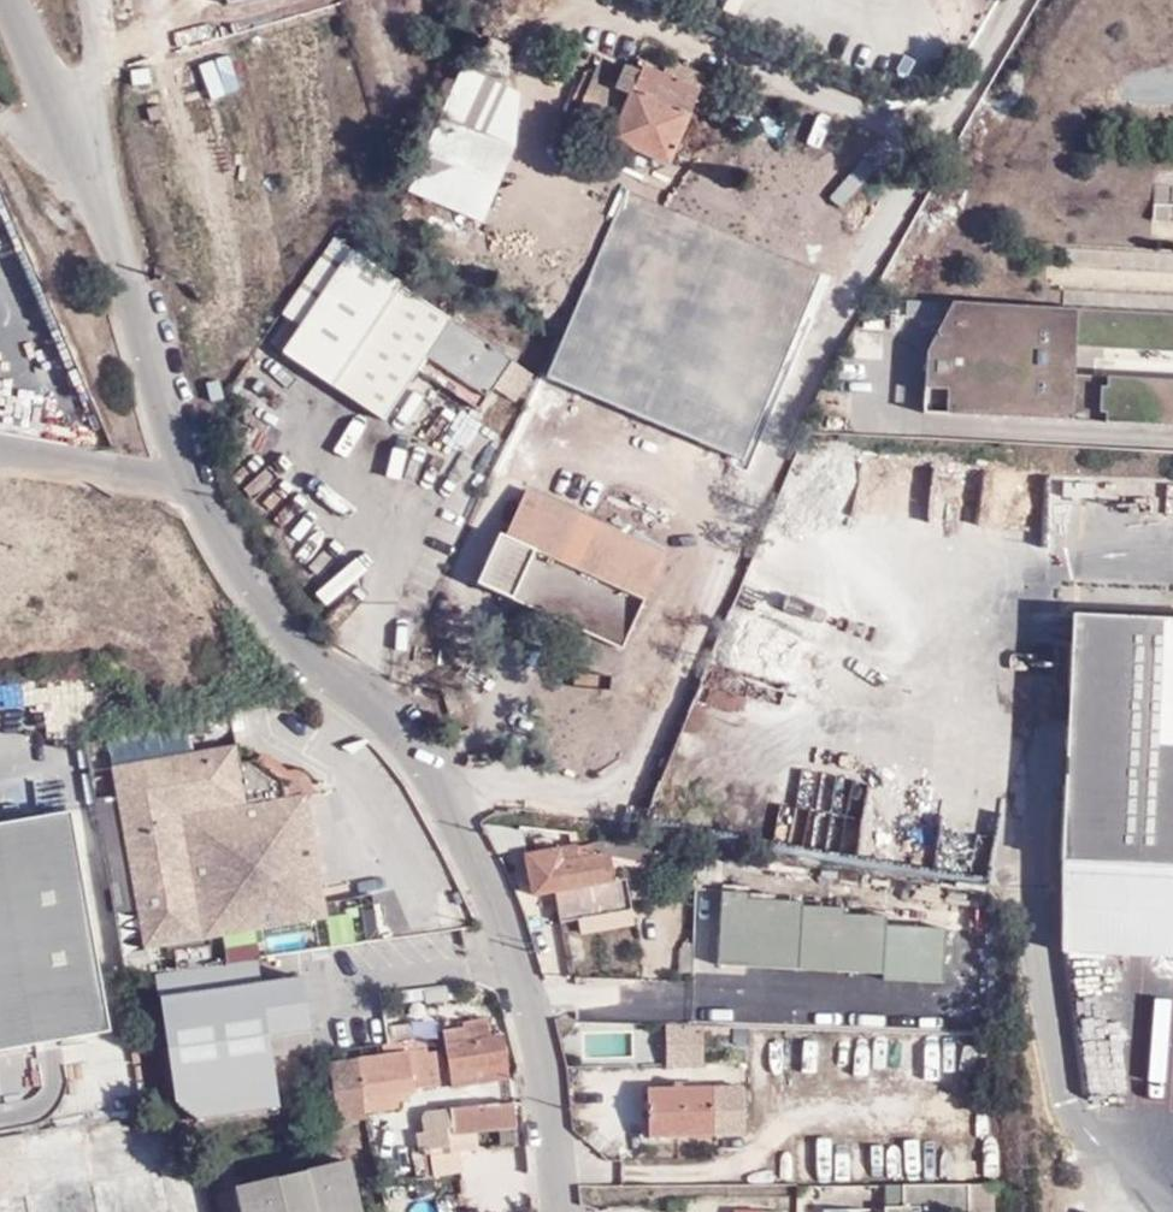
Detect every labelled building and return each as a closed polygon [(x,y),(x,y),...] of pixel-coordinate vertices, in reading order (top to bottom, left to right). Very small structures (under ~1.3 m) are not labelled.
[(618,87),(628,66),(601,53),(591,75),(618,87)] [(671,57),(663,72),(698,88),(705,73),(671,57)] [(698,88),(663,72),(643,64),(639,71),(629,92),(618,87),(591,75),(588,82),(576,108),(573,114),(614,132),(609,141),(630,150),(648,159),(665,165),(691,103),(698,88)] [(408,190),(483,222),(516,145),(521,91),(463,65),(441,112),(408,190)] [(628,66),(618,87),(629,92),(639,71),(628,66)] [(641,176),(648,159),(630,150),(622,168),(641,176)] [(1165,192),(1165,207),(1172,207),(1172,192),(1165,192)] [(515,232),(494,275),(533,294),(555,251),(515,232)] [(300,326),(283,351),(387,421),(419,373),(475,411),(492,386),(515,402),(533,374),(332,238),(281,313),(300,326)] [(572,241),(546,312),(590,327),(615,257),(572,241)] [(936,307),(929,420),(1172,433),(1172,386),(1080,381),(1082,353),(1172,358),(1172,320),(936,307)] [(1046,529),(1053,475),(1018,471),(1012,525),(1046,529)] [(521,578),(628,627),(665,548),(527,483),(478,579),(512,595),(521,578)] [(619,646),(628,627),(521,578),(512,595),(619,646)] [(1072,608),(1172,605),(1172,591),(1072,593),(1072,608)] [(1072,621),(1057,960),(1172,965),(1172,626),(1072,621)] [(240,744),(117,764),(143,943),(323,916),(306,794),(286,795),(284,782),(259,763),(243,765),(240,744)] [(0,824),(0,1052),(111,1032),(71,811),(0,824)] [(516,832),(480,831),(492,854),(519,849),(516,832)] [(533,842),(534,857),(551,854),(548,840),(533,842)] [(603,840),(604,844),(607,859),(653,862),(656,849),(631,845),(603,840)] [(607,859),(604,844),(551,854),(534,857),(524,859),(531,897),(551,893),(556,926),(579,922),(630,912),(624,880),(612,882),(607,859)] [(750,893),(722,891),(718,966),(884,975),(887,912),(804,907),(804,902),(750,899),(750,893)] [(630,912),(579,922),(581,936),(632,927),(630,912)] [(255,958),(152,972),(170,1107),(197,1124),(281,1112),(271,1042),(315,1036),(307,975),(259,982),(255,958)] [(518,1081),(503,1037),(496,1040),(492,1018),(465,1022),(467,1029),(445,1032),(448,1049),(454,1089),(518,1081)] [(386,1022),(388,1042),(414,1041),(413,1021),(386,1022)] [(701,1023),(636,1024),(636,1060),(701,1060),(701,1023)] [(388,1042),(379,1044),(379,1057),(354,1060),(362,1114),(396,1109),(395,1091),(435,1086),(433,1061),(420,1062),(421,1049),(421,1040),(414,1041),(388,1042)] [(801,1040),(800,1072),(815,1072),(816,1040),(801,1040)] [(323,1125),(362,1114),(354,1060),(332,1064),(332,1073),(325,1074),(325,1087),(317,1088),(323,1125)] [(713,1094),(651,1092),(651,1140),(712,1140),(712,1136),(713,1094)] [(730,1094),(713,1094),(712,1136),(730,1136),(730,1094)] [(514,1104),(422,1113),(427,1178),(431,1177),(462,1175),(463,1152),(454,1152),(448,1147),(448,1132),(461,1131),(516,1129),(514,1104)] [(427,1178),(422,1113),(420,1114),(421,1133),(414,1134),(414,1151),(409,1152),(412,1178),(427,1178)] [(69,1132),(41,1132),(41,1147),(69,1147),(69,1132)] [(353,1163),(246,1184),(245,1177),(226,1179),(227,1187),(218,1190),(223,1211),(363,1211),(353,1163)] [(146,1169),(95,1179),(101,1211),(154,1211),(146,1169)] [(85,1180),(0,1196),(0,1211),(91,1211),(85,1180)] [(885,1188),(885,1211),(993,1211),(991,1187),(885,1188)]
